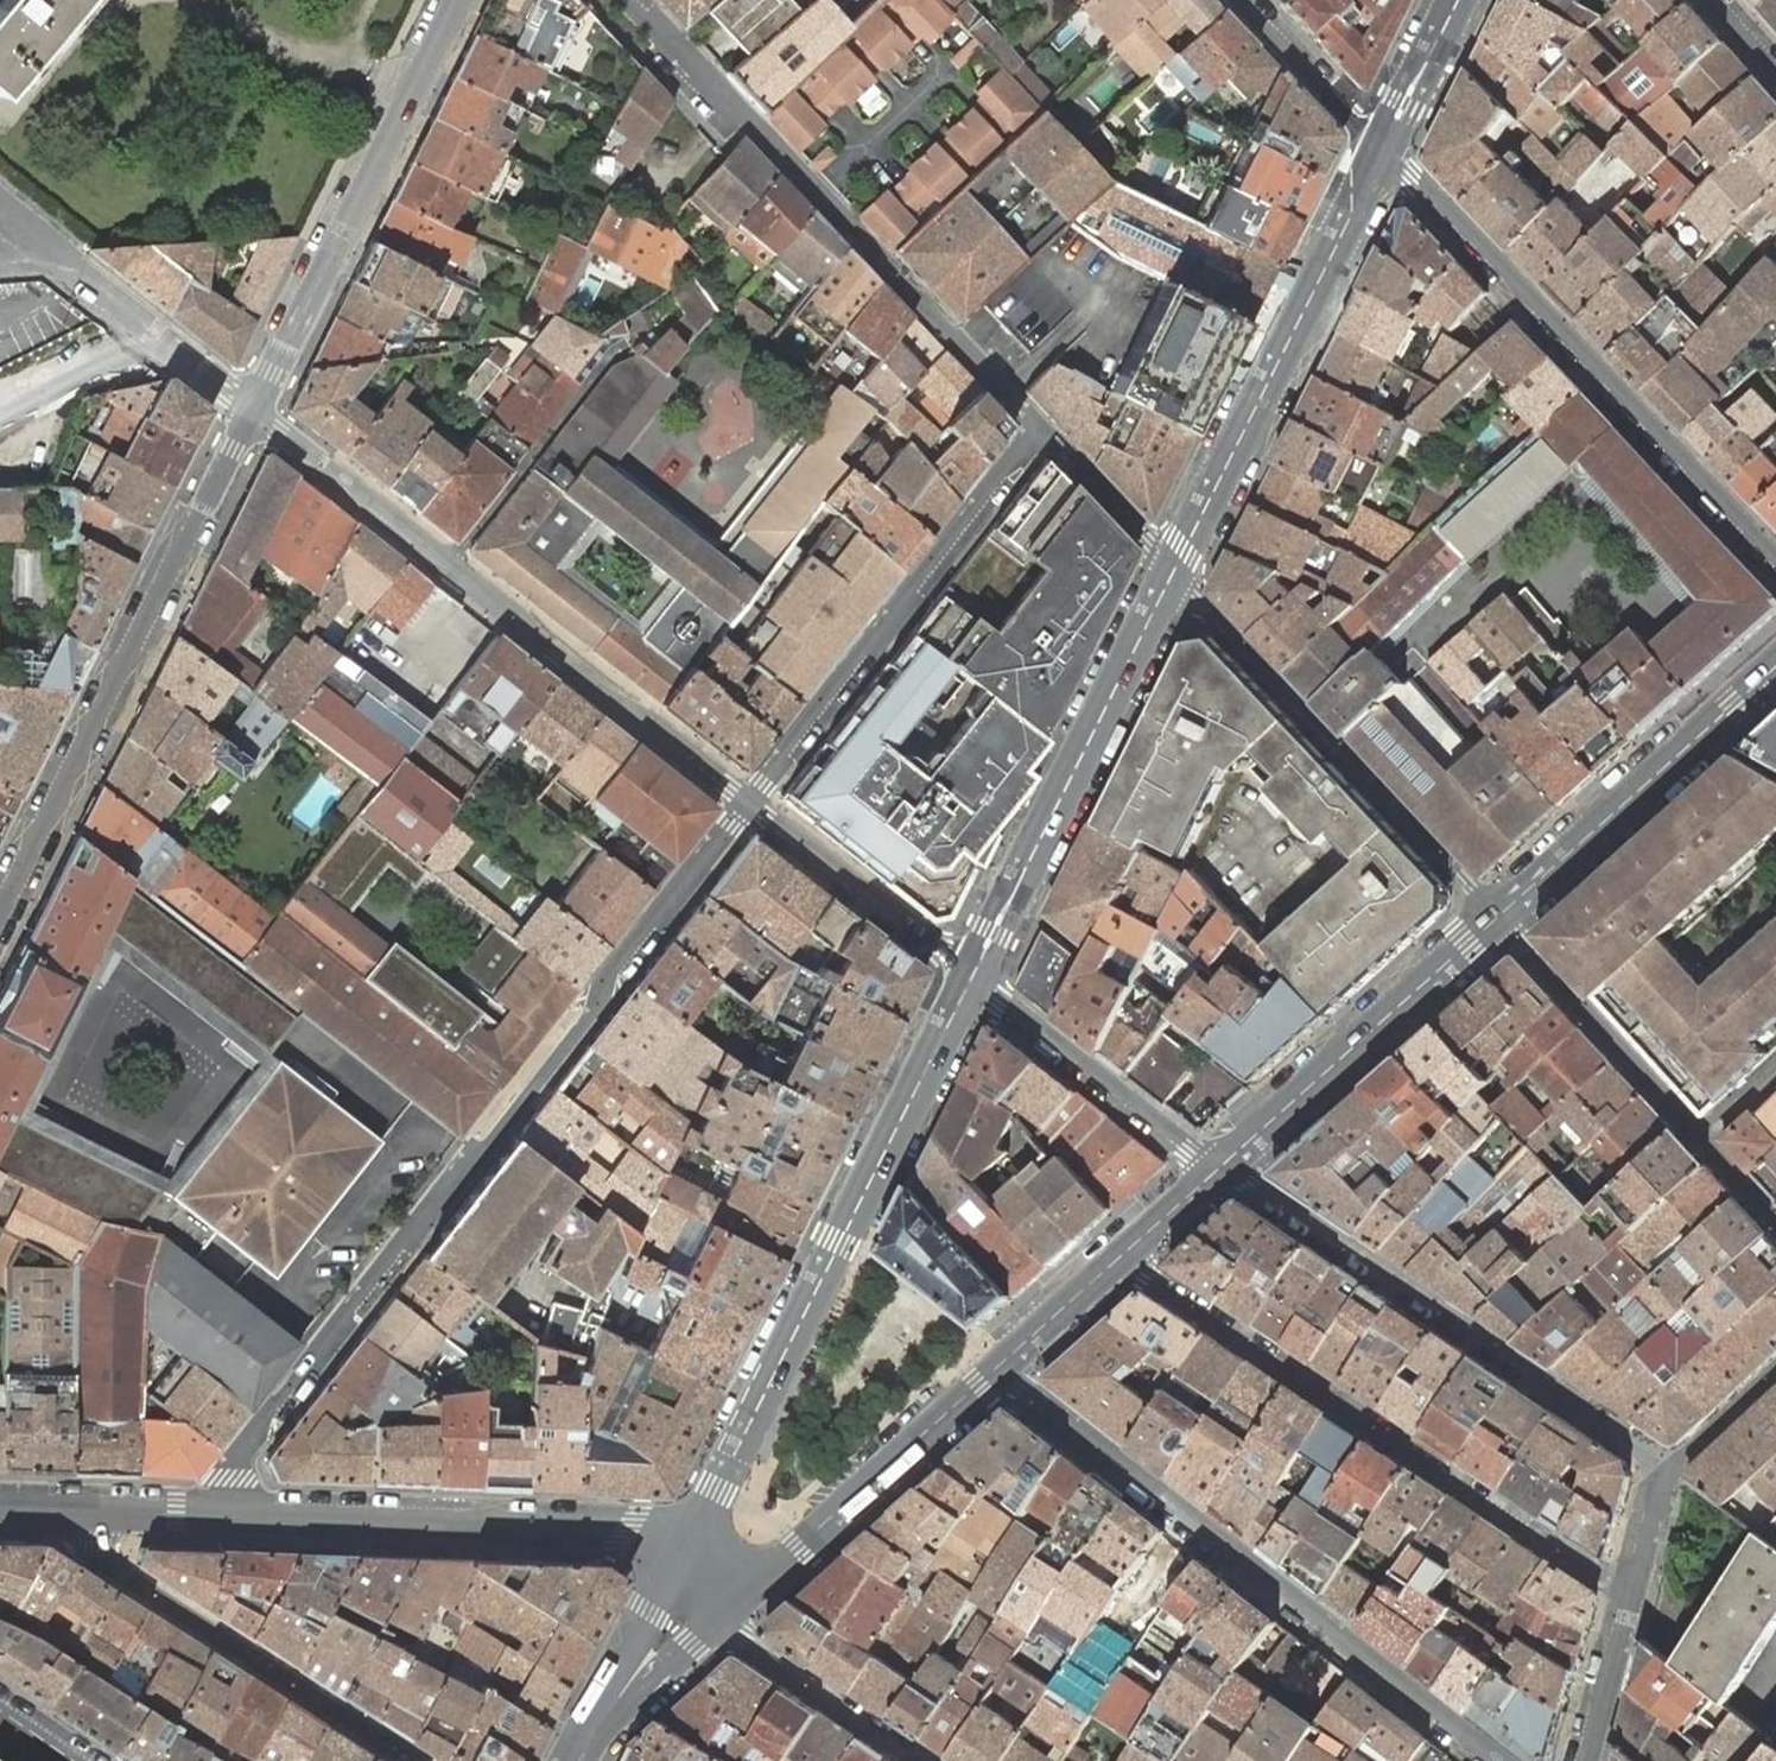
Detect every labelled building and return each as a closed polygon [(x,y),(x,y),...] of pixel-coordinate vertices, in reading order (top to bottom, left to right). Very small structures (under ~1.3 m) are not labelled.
[(0,2),(0,96),(80,0),(1,0),(0,2)] [(583,6),(578,0),(490,0),(473,35),(540,67),(544,68),(568,21),(574,14),(583,6)] [(685,29),(705,12),(709,9),(719,0),(658,0),(685,29)] [(751,52),(799,11),(789,0),(778,0),(776,1),(775,0),(719,0),(709,9),(751,52)] [(764,113),(787,91),(813,66),(837,43),(849,32),(873,9),(883,0),(865,0),(848,16),(834,0),(811,0),(799,11),(751,52),(747,55),(727,73),(764,113)] [(764,113),(797,149),(821,126),(820,125),(846,100),(847,102),(871,78),(882,67),(883,69),(907,45),(909,47),(922,35),(927,40),(952,17),(948,13),(936,0),(888,0),(894,6),(881,18),(873,9),(849,32),(857,40),(845,52),(837,43),(813,66),(821,74),(796,99),(787,91),(764,113)] [(948,13),(961,1),(962,0),(936,0),(948,13)] [(1084,3),(1081,6),(1112,43),(1115,40),(1158,0),(1088,0),(1084,3)] [(1214,0),(1158,0),(1115,40),(1148,76),(1164,62),(1174,53),(1222,8),(1214,0)] [(1406,0),(1282,0),(1279,3),(1306,32),(1360,88),(1363,88),(1380,53),(1398,16),(1406,0)] [(1589,32),(1565,19),(1530,0),(1507,0),(1487,41),(1534,84),(1542,91),(1546,94),(1562,110),(1576,95),(1598,117),(1614,101),(1601,88),(1573,59),(1567,53),(1570,50),(1554,42),(1558,33),(1577,44),(1589,32)] [(1565,19),(1589,32),(1590,30),(1600,21),(1604,18),(1579,4),(1573,15),(1564,10),(1569,0),(1530,0),(1565,19)] [(1579,4),(1570,0),(1569,0),(1564,10),(1573,15),(1579,4)] [(1687,0),(1626,0),(1623,3),(1618,8),(1616,8),(1608,15),(1605,18),(1604,18),(1600,21),(1590,30),(1624,67),(1636,57),(1608,29),(1624,14),(1650,44),(1692,6),(1687,0)] [(1611,3),(1616,8),(1618,8),(1623,3),(1626,0),(1609,0),(1611,3)] [(1758,9),(1767,0),(1750,0),(1758,9)] [(1775,29),(1775,0),(1767,0),(1758,9),(1775,29)] [(994,36),(961,1),(948,13),(952,17),(959,24),(972,38),(981,48),(994,36)] [(1608,15),(1616,8),(1611,3),(1604,10),(1608,15)] [(1726,43),(1692,6),(1650,44),(1647,46),(1636,57),(1624,67),(1590,30),(1589,32),(1577,44),(1570,50),(1567,53),(1573,59),(1601,88),(1614,101),(1636,123),(1669,94),(1680,84),(1726,43)] [(1256,44),(1222,8),(1174,53),(1164,62),(1198,98),(1208,89),(1223,75),(1256,44)] [(540,67),(473,35),(452,76),(498,97),(503,100),(519,107),(519,108),(524,100),(528,91),(528,90),(531,84),(540,67)] [(1020,63),(994,36),(981,48),(1001,69),(1007,75),(1020,63)] [(981,48),(972,38),(948,60),(958,71),(981,48)] [(1144,80),(1148,76),(1115,40),(1112,43),(1109,47),(1142,82),(1144,80)] [(1487,41),(1472,71),(1513,112),(1522,122),(1523,121),(1536,135),(1540,139),(1566,113),(1562,110),(1546,94),(1542,91),(1534,84),(1487,41)] [(1758,79),(1726,43),(1680,84),(1669,94),(1636,123),(1671,158),(1688,141),(1694,137),(1700,131),(1712,121),(1758,79)] [(1280,70),(1256,44),(1223,75),(1246,101),(1254,93),(1265,97),(1244,139),(1247,141),(1254,144),(1319,176),(1339,135),(1338,132),(1280,70)] [(672,101),(639,66),(620,104),(610,124),(628,136),(622,145),(615,157),(629,167),(643,146),(672,101)] [(884,191),(859,215),(874,230),(892,250),(906,237),(917,227),(909,218),(933,196),(941,205),(960,187),(967,181),(959,173),(971,161),(979,169),(1000,150),(1004,146),(996,138),(1007,127),(1015,136),(1041,111),(1040,110),(1007,75),(1001,69),(975,93),(980,99),(969,109),(970,110),(945,134),(947,136),(935,147),(933,146),(908,169),(910,171),(885,194),(884,191)] [(1428,161),(1468,204),(1509,160),(1491,141),(1509,118),(1513,122),(1510,124),(1519,133),(1513,139),(1522,148),(1524,147),(1536,135),(1522,122),(1513,112),(1472,71),(1450,115),(1428,160),(1428,161)] [(526,111),(519,108),(519,107),(503,100),(498,97),(452,76),(431,118),(498,151),(505,154),(523,117),(526,111)] [(1758,79),(1712,121),(1700,131),(1694,137),(1710,155),(1705,160),(1688,141),(1671,158),(1704,192),(1725,172),(1745,153),(1757,143),(1775,126),(1775,99),(1758,79)] [(1004,146),(1000,150),(1064,221),(1107,181),(1042,111),(1041,111),(1015,136),(1004,146)] [(512,179),(520,161),(505,154),(498,151),(431,118),(410,161),(462,187),(485,198),(499,205),(508,186),(512,179)] [(1636,123),(1614,147),(1618,151),(1638,172),(1647,181),(1671,158),(1636,123)] [(1757,143),(1745,153),(1725,172),(1704,192),(1689,207),(1664,231),(1647,252),(1641,258),(1624,277),(1580,321),(1612,356),(1641,328),(1643,326),(1657,312),(1672,296),(1674,294),(1718,248),(1736,225),(1765,198),(1775,189),(1775,126),(1757,143)] [(1468,204),(1513,251),(1546,216),(1554,208),(1564,199),(1568,195),(1582,181),(1565,164),(1540,139),(1536,135),(1524,147),(1562,189),(1559,192),(1557,191),(1547,200),(1516,168),(1525,160),(1517,153),(1509,160),(1468,204)] [(742,136),(723,156),(694,190),(687,198),(693,204),(701,196),(725,218),(717,226),(725,233),(727,231),(732,225),(735,221),(777,173),(742,136)] [(1565,164),(1582,181),(1592,171),(1607,154),(1590,138),(1565,164)] [(1297,219),(1319,176),(1254,144),(1247,141),(1243,149),(1249,152),(1247,157),(1244,162),(1241,168),(1238,173),(1236,178),(1230,175),(1225,184),(1231,187),(1297,219)] [(826,149),(811,164),(812,164),(817,170),(832,155),(826,149)] [(1704,192),(1671,158),(1647,181),(1630,200),(1613,219),(1598,234),(1590,242),(1546,285),(1580,321),(1624,277),(1641,258),(1647,252),(1664,231),(1689,207),(1704,192)] [(410,161),(391,200),(444,226),(460,192),(462,187),(410,161)] [(1125,172),(1120,169),(1107,181),(1123,189),(1127,183),(1125,172)] [(812,210),(777,173),(735,221),(732,225),(727,231),(745,246),(753,236),(758,241),(752,248),(763,257),(755,266),(762,271),(771,262),(776,255),(812,210)] [(1222,183),(1215,180),(1212,187),(1218,189),(1203,220),(1199,226),(1223,237),(1275,263),(1297,219),(1231,187),(1225,184),(1222,183)] [(1123,189),(1107,181),(1064,221),(1115,255),(1162,279),(1195,295),(1246,320),(1275,263),(1223,237),(1199,226),(1166,210),(1123,189)] [(1610,221),(1601,213),(1590,226),(1570,205),(1588,188),(1582,181),(1568,195),(1564,199),(1554,208),(1546,216),(1513,251),(1546,285),(1590,242),(1598,234),(1610,221)] [(915,274),(958,320),(978,301),(1000,281),(1025,257),(960,187),(941,205),(917,227),(906,237),(892,250),(915,274)] [(1765,198),(1736,225),(1768,257),(1775,250),(1775,249),(1750,224),(1772,205),(1775,210),(1775,189),(1765,198)] [(701,196),(693,204),(717,226),(725,218),(701,196)] [(391,200),(370,242),(432,273),(446,279),(449,273),(455,261),(468,235),(444,226),(391,200)] [(542,264),(524,299),(560,317),(591,253),(662,289),(684,244),(665,223),(659,229),(605,203),(584,247),(557,233),(542,264)] [(845,245),(812,210),(776,255),(811,286),(845,245)] [(1402,212),(1383,249),(1438,289),(1460,262),(1412,210),(1402,212)] [(675,228),(679,224),(674,218),(669,222),(675,228)] [(1768,257),(1736,225),(1718,248),(1674,294),(1672,296),(1657,312),(1643,326),(1641,328),(1612,356),(1629,374),(1646,392),(1675,364),(1705,332),(1772,260),(1768,257)] [(528,257),(539,263),(554,234),(543,228),(528,257)] [(276,279),(297,236),(261,240),(249,264),(233,256),(230,262),(225,276),(239,284),(229,304),(229,305),(254,322),(276,279)] [(207,291),(214,240),(147,245),(95,249),(89,249),(89,251),(129,283),(168,314),(186,277),(207,291)] [(236,251),(241,241),(229,241),(226,250),(236,251)] [(370,242),(351,281),(402,307),(421,315),(430,319),(434,310),(449,281),(446,279),(432,273),(370,242)] [(879,281),(845,245),(811,286),(806,292),(778,327),(770,337),(812,366),(842,329),(879,281)] [(1438,289),(1383,249),(1364,288),(1413,316),(1415,317),(1424,305),(1434,294),(1438,289)] [(811,286),(776,255),(771,262),(806,292),(811,286)] [(1646,392),(1686,433),(1719,404),(1734,390),(1720,376),(1775,317),(1775,318),(1775,264),(1772,260),(1705,332),(1675,364),(1646,392)] [(1460,262),(1438,289),(1434,294),(1424,305),(1415,317),(1437,329),(1443,321),(1453,331),(1488,291),(1460,262)] [(737,300),(700,264),(696,269),(690,274),(709,301),(717,312),(724,304),(730,308),(737,300)] [(709,301),(690,274),(668,288),(683,312),(680,316),(695,334),(717,312),(709,301)] [(233,367),(254,322),(229,305),(229,304),(213,293),(212,294),(207,291),(186,277),(168,314),(230,364),(233,367)] [(1218,377),(1246,320),(1195,295),(1162,279),(1159,284),(1157,290),(1107,390),(1123,398),(1191,433),(1218,377)] [(351,281),(334,316),(375,337),(387,343),(408,342),(421,315),(402,307),(351,281)] [(910,315),(879,281),(842,329),(851,337),(858,341),(867,349),(872,354),(878,358),(894,337),(910,315)] [(1413,316),(1364,288),(1342,334),(1391,360),(1413,316)] [(1518,322),(1488,291),(1453,331),(1448,336),(1481,355),(1483,353),(1518,322)] [(740,297),(737,300),(730,308),(770,337),(778,327),(740,297)] [(624,334),(623,333),(610,334),(597,335),(560,317),(524,299),(523,301),(510,329),(521,337),(527,325),(538,330),(528,343),(578,382),(605,348),(624,334)] [(635,309),(620,319),(597,335),(610,334),(623,333),(646,327),(635,309)] [(334,316),(308,367),(377,360),(379,359),(387,343),(375,337),(334,316)] [(683,347),(695,334),(680,316),(666,328),(645,348),(638,341),(630,347),(634,354),(635,356),(639,355),(661,372),(683,347)] [(1551,358),(1518,322),(1483,353),(1481,355),(1447,387),(1462,403),(1498,368),(1517,389),(1551,358)] [(510,329),(506,338),(518,344),(521,337),(510,329)] [(1445,389),(1423,378),(1393,361),(1391,360),(1342,334),(1320,378),(1372,404),(1410,423),(1445,389)] [(1481,355),(1448,336),(1440,349),(1430,366),(1423,378),(1445,389),(1447,387),(1481,355)] [(894,337),(878,358),(859,379),(888,405),(897,395),(912,380),(924,370),(894,337)] [(554,413),(578,382),(528,343),(514,361),(522,368),(513,378),(554,413)] [(488,418),(526,449),(554,413),(513,378),(522,368),(514,361),(504,373),(512,379),(491,406),(483,400),(484,398),(479,395),(506,361),(492,350),(456,393),(484,415),(488,418)] [(981,390),(943,350),(924,370),(912,380),(931,402),(918,416),(897,395),(888,405),(879,414),(886,417),(887,419),(905,440),(916,452),(921,446),(931,437),(936,433),(945,424),(981,390)] [(611,367),(562,430),(589,453),(608,467),(674,383),(661,372),(639,355),(635,356),(611,367)] [(288,409),(343,453),(373,415),(348,396),(375,363),(392,376),(386,383),(394,388),(400,379),(413,356),(379,359),(377,360),(308,367),(288,409)] [(1586,395),(1551,358),(1517,389),(1509,397),(1527,417),(1513,429),(1522,439),(1511,447),(1517,455),(1528,445),(1539,435),(1542,432),(1586,395)] [(1024,391),(1090,462),(1107,429),(1090,421),(1106,389),(1066,369),(1065,369),(1052,362),(1044,370),(1024,391)] [(170,376),(164,378),(163,378),(152,398),(140,393),(146,382),(119,389),(112,402),(131,411),(143,416),(196,441),(212,409),(170,376)] [(1413,425),(1410,423),(1372,404),(1320,378),(1298,420),(1359,452),(1384,465),(1392,469),(1404,446),(1417,452),(1420,446),(1427,432),(1413,425)] [(343,453),(384,485),(427,430),(431,425),(398,399),(409,386),(400,379),(394,388),(373,415),(343,453)] [(848,392),(854,385),(847,380),(842,387),(848,392)] [(733,522),(711,549),(608,467),(589,453),(562,430),(467,551),(661,704),(686,674),(692,667),(702,653),(717,635),(721,630),(727,623),(757,585),(774,562),(778,556),(812,511),(819,503),(847,468),(848,466),(835,456),(872,408),(848,392),(842,387),(840,386),(803,433),(812,440),(742,529),(733,522)] [(1433,430),(1462,403),(1447,387),(1445,389),(1410,423),(1413,425),(1427,432),(1430,433),(1433,430)] [(1123,398),(1107,390),(1106,389),(1090,421),(1107,429),(1123,398)] [(1013,424),(981,390),(945,424),(954,435),(958,431),(985,461),(987,460),(1013,426),(1013,424)] [(1775,440),(1775,410),(1758,391),(1730,415),(1744,428),(1710,459),(1733,484),(1767,453),(1764,451),(1775,440)] [(471,418),(482,426),(488,418),(484,415),(456,393),(449,402),(469,419),(471,418)] [(1617,429),(1586,395),(1542,432),(1539,435),(1528,445),(1517,455),(1474,493),(1473,495),(1463,504),(1454,513),(1439,527),(1452,541),(1470,559),(1474,563),(1572,471),(1573,470),(1582,461),(1617,429)] [(1168,477),(1191,433),(1123,398),(1107,429),(1090,462),(1144,520),(1147,520),(1168,477)] [(1719,404),(1686,433),(1710,459),(1744,428),(1730,415),(1719,404)] [(174,484),(196,441),(143,416),(122,458),(174,484)] [(458,455),(415,510),(454,540),(510,469),(526,449),(488,418),(482,426),(472,438),(466,446),(458,455)] [(1361,506),(1384,465),(1359,452),(1298,420),(1277,463),(1329,490),(1337,493),(1361,506)] [(954,435),(945,424),(936,433),(931,437),(941,448),(931,457),(921,446),(916,452),(925,463),(956,499),(985,461),(958,431),(954,435)] [(1617,429),(1582,461),(1688,585),(1687,586),(1701,602),(1711,614),(1660,660),(1688,693),(1736,649),(1775,614),(1775,596),(1617,429)] [(384,485),(415,510),(458,455),(466,446),(460,441),(451,450),(427,430),(384,485)] [(107,451),(72,433),(70,433),(49,487),(51,487),(68,487),(76,491),(84,495),(115,512),(115,514),(151,531),(174,484),(122,458),(111,452),(107,451)] [(803,433),(733,522),(742,529),(812,440),(803,433)] [(872,437),(848,466),(847,468),(869,485),(929,534),(956,499),(925,463),(916,452),(905,440),(887,462),(872,437)] [(941,448),(931,437),(921,446),(931,457),(941,448)] [(1764,451),(1767,453),(1775,463),(1775,440),(1764,451)] [(240,506),(213,559),(243,582),(256,555),(295,474),(268,453),(265,454),(240,506)] [(1757,509),(1775,492),(1775,463),(1767,453),(1733,484),(1757,509)] [(1044,458),(910,630),(948,660),(965,674),(978,684),(986,691),(995,698),(1041,735),(1132,552),(1125,545),(1044,458)] [(1688,585),(1582,461),(1573,470),(1572,471),(1691,611),(1650,649),(1660,660),(1711,614),(1701,602),(1687,586),(1688,585)] [(1391,574),(1428,538),(1365,507),(1352,533),(1335,523),(1317,513),(1329,490),(1277,463),(1256,506),(1307,531),(1321,538),(1326,541),(1339,547),(1344,549),(1391,574)] [(1463,504),(1473,495),(1435,464),(1417,480),(1428,486),(1463,504)] [(901,569),(929,534),(869,485),(847,468),(819,503),(833,515),(889,559),(901,569)] [(295,474),(256,555),(319,598),(322,592),(356,521),(296,474),(295,474)] [(1463,504),(1428,486),(1406,527),(1428,538),(1439,527),(1454,513),(1463,504)] [(0,487),(0,534),(16,534),(16,487),(0,487)] [(68,487),(51,487),(50,535),(75,536),(75,533),(76,491),(68,487)] [(135,563),(151,531),(115,514),(115,512),(84,495),(76,491),(75,533),(135,563)] [(1757,509),(1775,529),(1775,492),(1757,509)] [(850,636),(901,569),(889,559),(833,515),(819,503),(812,511),(778,556),(774,562),(757,585),(727,623),(721,630),(717,635),(748,661),(749,662),(754,666),(757,669),(791,695),(798,701),(850,636)] [(1336,597),(1358,606),(1391,574),(1344,549),(1339,547),(1326,541),(1321,538),(1307,531),(1256,506),(1233,551),(1284,573),(1300,581),(1310,585),(1319,589),(1326,592),(1336,597)] [(315,604),(300,624),(310,632),(313,634),(343,594),(368,612),(374,605),(406,561),(356,521),(322,592),(319,598),(315,604)] [(1452,541),(1439,527),(1428,538),(1391,574),(1358,606),(1354,611),(1373,631),(1368,636),(1357,624),(1345,635),(1338,627),(1330,634),(1288,673),(1317,704),(1377,649),(1384,643),(1423,606),(1470,559),(1452,541)] [(113,605),(135,563),(75,533),(75,536),(74,587),(113,605)] [(1491,548),(1474,563),(1506,598),(1509,595),(1513,601),(1527,589),(1491,548)] [(1213,594),(1254,637),(1299,595),(1310,585),(1300,581),(1284,573),(1233,551),(1213,591),(1213,594)] [(213,559),(175,636),(230,677),(249,691),(285,718),(286,718),(328,664),(336,653),(313,634),(310,632),(300,624),(298,626),(291,635),(262,674),(229,649),(267,601),(244,583),(243,582),(213,559)] [(1472,628),(1506,598),(1474,563),(1470,559),(1423,606),(1384,643),(1377,649),(1317,704),(1349,738),(1388,701),(1396,694),(1408,684),(1430,664),(1472,628)] [(430,582),(406,561),(374,605),(384,614),(398,624),(415,602),(430,582)] [(1254,637),(1288,673),(1330,634),(1338,627),(1354,611),(1358,606),(1336,597),(1326,592),(1319,589),(1310,585),(1299,595),(1254,637)] [(72,688),(93,646),(113,605),(74,587),(74,598),(59,629),(43,659),(25,659),(23,684),(72,688)] [(1634,742),(1688,693),(1660,660),(1650,649),(1635,629),(1600,659),(1578,633),(1573,637),(1559,619),(1555,623),(1527,589),(1513,601),(1544,637),(1553,647),(1557,651),(1575,672),(1579,677),(1587,687),(1634,742)] [(1523,655),(1544,637),(1513,601),(1509,595),(1506,598),(1472,628),(1507,669),(1523,655)] [(1572,797),(1597,774),(1549,718),(1540,707),(1516,681),(1508,670),(1507,669),(1472,628),(1430,664),(1457,694),(1468,706),(1485,725),(1488,727),(1501,742),(1508,749),(1561,807),(1572,797)] [(948,660),(910,630),(886,660),(849,708),(779,798),(820,830),(846,852),(937,923),(949,921),(977,864),(959,850),(979,824),(974,819),(1007,777),(1041,735),(995,698),(986,691),(968,713),(946,740),(926,723),(941,704),(965,674),(948,660)] [(554,679),(498,634),(465,676),(457,684),(456,686),(442,705),(498,748),(512,730),(513,730),(554,679)] [(774,733),(798,701),(791,695),(757,669),(745,684),(743,684),(735,677),(748,661),(717,635),(702,653),(692,667),(700,674),(733,700),(774,733)] [(175,636),(151,684),(198,720),(230,677),(175,636)] [(1256,751),(1278,710),(1241,670),(1213,640),(1189,644),(1100,827),(1146,853),(1151,841),(1185,857),(1228,768),(1236,772),(1254,756),(1256,751)] [(328,664),(286,718),(363,775),(377,786),(355,814),(382,836),(390,842),(411,859),(420,847),(444,818),(457,800),(400,756),(418,734),(419,733),(429,720),(361,669),(351,682),(328,664)] [(700,674),(692,667),(686,674),(661,704),(703,738),(733,700),(700,674)] [(1597,774),(1634,742),(1587,687),(1579,677),(1575,672),(1566,680),(1566,681),(1577,694),(1563,707),(1551,694),(1530,669),(1516,681),(1540,707),(1549,718),(1597,774)] [(457,684),(465,676),(458,670),(451,680),(457,684)] [(600,715),(554,679),(513,730),(560,766),(600,715)] [(1577,694),(1566,681),(1551,694),(1563,707),(1577,694)] [(19,795),(45,741),(72,688),(23,684),(0,682),(0,785),(19,795)] [(151,684),(125,735),(169,768),(188,783),(194,787),(195,787),(216,759),(239,776),(252,762),(251,760),(198,720),(151,684)] [(964,710),(968,713),(986,691),(978,684),(962,705),(964,710)] [(746,768),(774,733),(733,700),(703,738),(742,769),(746,768)] [(1520,843),(1561,807),(1499,740),(1459,777),(1415,729),(1389,701),(1388,701),(1349,738),(1375,766),(1480,877),(1481,877),(1482,877),(1483,877),(1484,876),(1520,843)] [(1445,888),(1278,710),(1256,751),(1283,779),(1272,791),(1323,846),(1335,834),(1361,862),(1266,951),(1271,956),(1279,964),(1293,980),(1327,1015),(1445,908),(1445,888)] [(633,741),(600,715),(560,766),(551,778),(535,798),(567,824),(583,804),(633,741)] [(1747,748),(1775,765),(1775,722),(1747,748)] [(475,778),(418,734),(400,756),(457,800),(462,794),(470,783),(475,778)] [(125,735),(100,786),(152,825),(158,830),(194,787),(188,783),(169,768),(125,735)] [(959,850),(977,864),(982,851),(1014,788),(1041,735),(1007,777),(974,819),(979,824),(959,850)] [(598,848),(651,891),(716,806),(633,741),(583,804),(567,824),(598,848)] [(1547,928),(1538,935),(1538,939),(1595,1001),(1611,986),(1718,1103),(1765,1059),(1752,1044),(1775,1022),(1775,928),(1706,991),(1661,941),(1775,837),(1775,781),(1735,758),(1637,847),(1547,928)] [(334,812),(348,823),(355,814),(377,786),(363,775),(334,812)] [(470,783),(462,794),(468,800),(477,789),(470,783)] [(19,795),(0,785),(0,833),(19,795)] [(147,892),(239,963),(272,919),(183,850),(158,830),(152,825),(100,786),(75,835),(129,878),(147,892)] [(355,814),(278,912),(450,1048),(470,1023),(475,1018),(330,902),(382,836),(355,814)] [(444,818),(420,847),(430,856),(445,867),(469,837),(444,818)] [(1100,827),(1097,825),(1075,869),(1052,915),(1095,950),(1118,906),(1145,854),(1146,853),(1100,827)] [(732,920),(744,929),(793,867),(751,834),(703,896),(732,920)] [(97,1220),(137,1230),(162,1195),(11,1118),(41,1056),(82,975),(106,929),(267,1055),(302,1012),(129,878),(75,835),(21,945),(20,945),(0,984),(0,1173),(6,1176),(34,1189),(97,1220)] [(411,859),(390,842),(382,853),(410,874),(418,864),(411,859)] [(554,905),(607,947),(651,891),(598,848),(554,905)] [(1192,877),(1145,854),(1118,906),(1095,950),(1088,963),(1059,1019),(1102,1054),(1136,987),(1150,960),(1165,930),(1192,877)] [(430,856),(422,867),(493,923),(510,936),(519,927),(444,868),(445,867),(430,856)] [(805,929),(830,896),(793,867),(744,929),(781,959),(805,929)] [(1216,896),(1194,874),(1193,876),(1192,877),(1165,930),(1150,960),(1136,987),(1102,1054),(1127,1074),(1162,1030),(1175,1013),(1208,973),(1218,960),(1222,956),(1245,928),(1216,896)] [(526,949),(575,988),(607,947),(554,905),(542,896),(535,890),(529,898),(536,904),(519,927),(510,936),(526,949)] [(784,982),(793,964),(781,959),(744,929),(732,920),(703,896),(668,942),(697,965),(716,979),(742,1000),(755,1009),(767,1016),(784,982)] [(781,959),(793,964),(812,974),(824,982),(828,983),(899,1020),(922,972),(922,968),(857,917),(830,896),(805,929),(781,959)] [(239,963),(244,967),(302,1012),(459,1137),(499,1086),(466,1060),(450,1048),(278,912),(272,919),(239,963)] [(490,994),(526,949),(510,936),(493,923),(457,969),(490,994)] [(1017,986),(1059,1019),(1088,963),(1046,928),(1017,986)] [(1213,1044),(1260,987),(1279,964),(1271,956),(1266,951),(1245,928),(1222,956),(1218,960),(1225,966),(1229,961),(1235,967),(1221,983),(1208,973),(1175,1013),(1213,1044)] [(11,1118),(162,1195),(174,1201),(280,1065),(267,1055),(106,929),(11,1118)] [(668,942),(634,985),(684,1023),(716,979),(697,965),(668,942)] [(540,1033),(575,988),(526,949),(490,994),(540,1033)] [(1517,1048),(1556,1002),(1516,958),(1515,957),(1514,957),(1513,957),(1492,976),(1518,1006),(1498,1025),(1517,1048)] [(874,1070),(899,1020),(828,983),(824,982),(812,974),(793,964),(784,982),(767,1016),(799,1033),(874,1070)] [(1276,999),(1293,980),(1279,964),(1260,987),(1276,999)] [(1518,1006),(1492,976),(1471,994),(1498,1025),(1518,1006)] [(1258,1080),(1328,1017),(1293,980),(1276,999),(1260,987),(1213,1044),(1258,1080)] [(603,1025),(587,1045),(640,1087),(684,1121),(692,1108),(702,1084),(712,1067),(719,1051),(710,1044),(687,1026),(684,1023),(634,985),(618,1005),(603,1025)] [(1505,1063),(1517,1048),(1498,1025),(1471,994),(1437,1026),(1462,1055),(1476,1069),(1489,1083),(1499,1070),(1505,1063)] [(1580,1028),(1556,1002),(1517,1048),(1505,1063),(1515,1074),(1507,1081),(1515,1090),(1523,1082),(1580,1028)] [(466,1060),(499,1086),(513,1067),(519,1060),(493,1041),(491,1031),(480,1031),(470,1023),(450,1048),(466,1060)] [(1462,1055),(1437,1026),(1403,1056),(1441,1100),(1458,1120),(1461,1115),(1468,1107),(1481,1092),(1489,1083),(1476,1069),(1462,1055)] [(1006,1101),(1039,1061),(997,1028),(995,1029),(969,1079),(1006,1101)] [(1503,1118),(1527,1141),(1612,1063),(1580,1028),(1523,1082),(1515,1090),(1495,1108),(1503,1118)] [(1162,1030),(1127,1074),(1165,1104),(1200,1061),(1162,1030)] [(862,1095),(874,1070),(799,1033),(774,1082),(849,1119),(862,1095)] [(754,1312),(780,1259),(704,1221),(650,1194),(662,1170),(668,1155),(677,1138),(683,1125),(684,1121),(640,1087),(587,1045),(514,1139),(570,1183),(598,1205),(633,1232),(626,1249),(754,1312)] [(737,1168),(808,1203),(829,1161),(849,1119),(774,1082),(736,1063),(719,1051),(712,1067),(702,1084),(692,1108),(684,1121),(683,1125),(677,1138),(700,1150),(737,1168)] [(762,1076),(774,1082),(784,1061),(772,1055),(762,1076)] [(1206,1056),(1176,1094),(1210,1120),(1240,1082),(1206,1056)] [(1441,1100),(1403,1056),(1367,1088),(1384,1106),(1406,1131),(1428,1154),(1436,1145),(1449,1131),(1458,1120),(1441,1100)] [(1048,1128),(1076,1091),(1039,1061),(1006,1101),(1022,1110),(1023,1108),(1048,1128)] [(1601,1137),(1644,1097),(1612,1063),(1527,1141),(1531,1146),(1538,1153),(1559,1176),(1570,1166),(1548,1144),(1569,1126),(1573,1122),(1586,1137),(1582,1141),(1577,1146),(1584,1153),(1601,1137)] [(280,1065),(174,1201),(273,1277),(379,1141),(280,1065)] [(969,1079),(939,1140),(972,1176),(976,1182),(1008,1155),(1002,1152),(1018,1117),(1022,1110),(1006,1101),(969,1079)] [(1421,1162),(1428,1154),(1406,1131),(1384,1106),(1367,1088),(1332,1119),(1349,1138),(1366,1156),(1377,1146),(1382,1152),(1389,1160),(1378,1169),(1384,1175),(1398,1190),(1421,1162)] [(1063,1157),(1112,1211),(1166,1163),(1166,1162),(1109,1117),(1076,1091),(1048,1128),(1037,1140),(1050,1154),(1057,1149),(1063,1157)] [(1632,1171),(1675,1131),(1644,1097),(1601,1137),(1632,1171)] [(1759,1116),(1775,1135),(1775,1099),(1759,1116)] [(1753,1173),(1775,1152),(1775,1135),(1759,1116),(1755,1112),(1723,1140),(1753,1173)] [(1398,1190),(1360,1235),(1384,1251),(1468,1157),(1484,1139),(1461,1115),(1458,1120),(1449,1131),(1436,1145),(1453,1161),(1438,1178),(1421,1162),(1398,1190)] [(1360,1235),(1398,1190),(1384,1175),(1378,1169),(1370,1160),(1366,1156),(1349,1138),(1332,1119),(1274,1172),(1274,1176),(1360,1235)] [(1569,1126),(1582,1141),(1586,1137),(1573,1122),(1569,1126)] [(1707,1165),(1675,1131),(1632,1171),(1593,1207),(1590,1210),(1559,1176),(1538,1153),(1531,1146),(1496,1183),(1453,1228),(1412,1270),(1440,1289),(1471,1309),(1501,1330),(1517,1341),(1572,1290),(1585,1277),(1622,1243),(1636,1230),(1707,1165)] [(700,1150),(677,1138),(668,1155),(692,1167),(700,1150)] [(617,1242),(626,1249),(633,1232),(598,1205),(588,1221),(559,1199),(570,1183),(514,1139),(423,1255),(472,1292),(481,1299),(541,1221),(557,1233),(539,1261),(586,1291),(617,1242)] [(1000,1209),(995,1203),(976,1182),(972,1176),(939,1140),(916,1188),(963,1241),(1014,1298),(1051,1266),(1000,1209)] [(1048,1171),(1063,1157),(1057,1149),(1050,1154),(1042,1162),(1048,1171)] [(1775,1197),(1775,1152),(1753,1173),(1775,1197)] [(1079,1241),(1112,1211),(1063,1157),(1048,1171),(1042,1162),(1028,1174),(1024,1178),(1079,1241)] [(1384,1251),(1412,1270),(1453,1228),(1496,1183),(1468,1157),(1384,1251)] [(1738,1199),(1707,1165),(1636,1230),(1622,1243),(1643,1267),(1652,1278),(1684,1248),(1703,1231),(1738,1199)] [(704,1221),(780,1259),(808,1203),(737,1168),(721,1200),(662,1170),(650,1194),(704,1221)] [(2,1230),(11,1235),(20,1239),(71,1264),(97,1220),(34,1189),(6,1176),(0,1173),(0,1229),(2,1230)] [(1000,1209),(1051,1266),(1079,1241),(1024,1178),(1023,1178),(995,1203),(1000,1209)] [(963,1241),(916,1188),(884,1252),(982,1328),(1014,1298),(963,1241)] [(1755,1217),(1738,1199),(1703,1231),(1684,1248),(1652,1278),(1684,1313),(1690,1307),(1706,1293),(1683,1268),(1693,1258),(1710,1276),(1705,1282),(1711,1288),(1717,1283),(1770,1234),(1755,1217)] [(1248,1265),(1243,1272),(1260,1283),(1272,1265),(1280,1270),(1268,1288),(1276,1294),(1308,1246),(1274,1223),(1244,1203),(1239,1203),(1203,1236),(1248,1265)] [(69,1414),(69,1471),(136,1473),(138,1417),(138,1415),(139,1388),(142,1326),(145,1286),(158,1233),(154,1232),(137,1230),(97,1220),(71,1264),(70,1388),(69,1414)] [(0,1233),(0,1295),(4,1297),(5,1265),(20,1239),(11,1235),(2,1230),(0,1233)] [(179,1418),(217,1448),(248,1408),(299,1343),(158,1233),(145,1286),(142,1326),(139,1388),(144,1392),(163,1407),(174,1416),(177,1418),(179,1418)] [(1690,1307),(1721,1340),(1739,1323),(1775,1287),(1775,1240),(1770,1234),(1717,1283),(1711,1288),(1706,1293),(1690,1307)] [(1222,1303),(1243,1272),(1248,1265),(1203,1236),(1170,1266),(1170,1268),(1222,1303)] [(2,1408),(1,1469),(69,1471),(69,1414),(70,1388),(71,1264),(20,1239),(5,1265),(4,1297),(4,1309),(2,1382),(2,1387),(2,1408)] [(754,1312),(626,1249),(617,1242),(586,1291),(579,1310),(550,1303),(540,1344),(586,1356),(596,1326),(717,1387),(754,1312)] [(1643,1267),(1622,1243),(1585,1277),(1572,1290),(1517,1341),(1556,1367),(1603,1324),(1616,1312),(1652,1278),(1643,1267)] [(1308,1246),(1276,1294),(1305,1314),(1337,1266),(1308,1246)] [(472,1292),(423,1255),(391,1297),(438,1332),(440,1335),(451,1342),(460,1349),(467,1341),(446,1326),(472,1292)] [(1272,1265),(1260,1283),(1268,1288),(1280,1270),(1272,1265)] [(1337,1266),(1305,1314),(1310,1318),(1315,1309),(1327,1319),(1322,1326),(1333,1333),(1344,1317),(1365,1285),(1337,1266)] [(1260,1283),(1243,1272),(1222,1303),(1256,1325),(1276,1294),(1268,1288),(1260,1283)] [(1684,1313),(1652,1278),(1616,1312),(1603,1324),(1556,1367),(1597,1395),(1671,1325),(1683,1314),(1684,1313)] [(1365,1285),(1344,1317),(1373,1336),(1394,1304),(1365,1285)] [(1739,1323),(1771,1358),(1775,1353),(1775,1287),(1739,1323)] [(481,1299),(472,1292),(446,1326),(458,1334),(484,1302),(481,1299)] [(1187,1366),(1208,1334),(1143,1292),(1141,1292),(1113,1317),(1161,1349),(1187,1366)] [(1305,1314),(1276,1294),(1256,1325),(1285,1345),(1305,1314)] [(438,1332),(391,1297),(360,1336),(407,1372),(434,1392),(433,1395),(432,1418),(429,1483),(475,1485),(479,1404),(480,1389),(481,1365),(469,1356),(438,1375),(417,1359),(430,1341),(444,1352),(451,1342),(440,1335),(438,1332)] [(1373,1336),(1342,1383),(1382,1410),(1405,1376),(1412,1364),(1434,1331),(1394,1304),(1373,1336)] [(1690,1307),(1684,1313),(1683,1314),(1671,1325),(1597,1395),(1634,1420),(1677,1380),(1708,1351),(1721,1340),(1690,1307)] [(1315,1309),(1310,1318),(1322,1326),(1327,1319),(1315,1309)] [(1310,1318),(1305,1314),(1285,1345),(1313,1364),(1333,1333),(1322,1326),(1310,1318)] [(1170,1390),(1187,1366),(1161,1349),(1113,1317),(1045,1379),(1132,1448),(1160,1407),(1170,1390)] [(1333,1333),(1313,1364),(1342,1383),(1373,1336),(1344,1317),(1333,1333)] [(494,1359),(531,1342),(531,1337),(512,1323),(487,1354),(494,1359)] [(1739,1323),(1721,1340),(1708,1351),(1740,1387),(1756,1372),(1771,1358),(1739,1323)] [(586,1356),(578,1382),(575,1490),(664,1493),(677,1467),(717,1387),(596,1326),(586,1356)] [(1405,1376),(1382,1410),(1422,1436),(1444,1404),(1474,1358),(1434,1331),(1412,1364),(1405,1376)] [(1223,1398),(1248,1361),(1208,1334),(1187,1366),(1170,1390),(1160,1407),(1132,1448),(1170,1477),(1210,1418),(1223,1398)] [(407,1372),(360,1336),(265,1459),(275,1478),(369,1481),(371,1421),(409,1404),(434,1392),(407,1372)] [(526,1488),(575,1490),(578,1382),(586,1356),(540,1344),(531,1342),(528,1422),(526,1488)] [(1740,1387),(1708,1351),(1677,1380),(1709,1416),(1740,1387)] [(1474,1358),(1444,1404),(1483,1430),(1487,1424),(1471,1412),(1474,1407),(1491,1418),(1513,1384),(1474,1358)] [(1263,1426),(1288,1388),(1248,1361),(1223,1398),(1263,1426)] [(1677,1380),(1634,1420),(1668,1443),(1669,1444),(1670,1444),(1671,1444),(1672,1444),(1672,1445),(1673,1445),(1674,1445),(1675,1445),(1676,1445),(1677,1445),(1678,1444),(1679,1443),(1680,1443),(1681,1442),(1709,1416),(1677,1380)] [(1491,1418),(1487,1424),(1528,1450),(1554,1412),(1513,1384),(1491,1418)] [(138,1417),(136,1473),(195,1475),(217,1448),(179,1418),(177,1418),(174,1416),(163,1407),(144,1392),(139,1388),(138,1415),(138,1417)] [(1310,1442),(1328,1415),(1288,1388),(1263,1426),(1210,1509),(1247,1537),(1282,1484),(1303,1452),(1310,1442)] [(369,1481),(429,1483),(432,1418),(433,1395),(434,1392),(409,1404),(408,1420),(371,1421),(369,1481)] [(1688,1480),(1722,1505),(1760,1534),(1763,1535),(1775,1545),(1775,1393),(1690,1473),(1688,1480)] [(1170,1477),(1210,1509),(1263,1426),(1223,1398),(1210,1418),(1170,1477)] [(526,1488),(528,1422),(489,1421),(489,1405),(479,1404),(475,1485),(526,1488)] [(1483,1430),(1444,1404),(1422,1436),(1462,1462),(1483,1430)] [(1471,1412),(1487,1424),(1491,1418),(1474,1407),(1471,1412)] [(935,1562),(947,1571),(978,1590),(1007,1545),(1022,1523),(1028,1514),(1032,1507),(1066,1454),(1010,1410),(955,1460),(946,1468),(982,1494),(966,1517),(965,1518),(947,1546),(940,1556),(935,1562)] [(1554,1412),(1528,1450),(1557,1474),(1567,1480),(1577,1464),(1573,1461),(1589,1435),(1554,1412)] [(1332,1496),(1368,1441),(1328,1415),(1310,1442),(1303,1452),(1282,1484),(1302,1498),(1323,1510),(1332,1496)] [(1487,1424),(1483,1430),(1462,1462),(1502,1489),(1528,1450),(1487,1424)] [(1587,1471),(1583,1491),(1587,1493),(1619,1516),(1631,1476),(1627,1461),(1589,1435),(1573,1461),(1577,1464),(1587,1471)] [(1386,1503),(1409,1468),(1368,1441),(1332,1496),(1323,1510),(1320,1514),(1361,1541),(1366,1532),(1380,1511),(1386,1503)] [(1528,1450),(1502,1489),(1565,1531),(1587,1493),(1583,1491),(1567,1480),(1557,1474),(1528,1450)] [(1001,1617),(1005,1612),(1051,1542),(1061,1526),(1094,1476),(1066,1454),(1032,1507),(1056,1523),(1045,1538),(1022,1523),(1007,1545),(978,1590),(972,1598),(1001,1617)] [(946,1468),(924,1488),(965,1518),(966,1517),(982,1494),(946,1468)] [(1417,1524),(1427,1530),(1449,1495),(1409,1468),(1386,1503),(1380,1511),(1366,1532),(1396,1553),(1417,1524)] [(1005,1612),(1033,1631),(1055,1597),(1077,1564),(1079,1560),(1087,1550),(1125,1500),(1094,1476),(1061,1526),(1051,1542),(1005,1612)] [(1247,1537),(1264,1551),(1302,1498),(1282,1484),(1247,1537)] [(924,1488),(896,1513),(947,1546),(965,1518),(924,1488)] [(1587,1493),(1565,1531),(1585,1545),(1606,1558),(1608,1557),(1619,1516),(1587,1493)] [(1450,1567),(1482,1517),(1449,1495),(1427,1530),(1418,1545),(1450,1567)] [(1284,1567),(1320,1514),(1323,1510),(1302,1498),(1264,1551),(1284,1567)] [(1014,1660),(1054,1687),(1087,1636),(1087,1635),(1094,1624),(1096,1622),(1118,1588),(1127,1577),(1163,1531),(1125,1500),(1087,1550),(1079,1560),(1077,1564),(1055,1597),(1033,1631),(1014,1660)] [(896,1513),(876,1531),(918,1559),(919,1560),(931,1567),(935,1562),(940,1556),(947,1546),(896,1513)] [(1284,1567),(1323,1598),(1346,1562),(1352,1555),(1358,1545),(1361,1541),(1320,1514),(1284,1567)] [(1449,1574),(1479,1593),(1515,1539),(1482,1517),(1450,1567),(1453,1569),(1449,1574)] [(957,1621),(972,1598),(978,1590),(947,1571),(931,1595),(919,1587),(931,1567),(919,1560),(918,1559),(876,1531),(854,1551),(901,1583),(911,1590),(915,1593),(957,1621)] [(1078,1703),(1095,1714),(1121,1673),(1128,1663),(1131,1658),(1136,1650),(1159,1615),(1202,1560),(1163,1531),(1127,1577),(1118,1588),(1096,1622),(1094,1624),(1087,1635),(1087,1636),(1054,1687),(1078,1703)] [(1728,1704),(1738,1690),(1775,1630),(1775,1545),(1763,1535),(1760,1534),(1692,1639),(1689,1644),(1680,1657),(1676,1664),(1728,1704)] [(1479,1593),(1511,1615),(1525,1595),(1548,1560),(1515,1539),(1479,1593)] [(44,1544),(0,1542),(0,1602),(5,1604),(0,1615),(0,1619),(5,1621),(11,1608),(12,1607),(44,1544)] [(50,1602),(75,1564),(44,1544),(12,1607),(11,1608),(5,1621),(11,1623),(17,1611),(37,1624),(50,1602)] [(1391,1583),(1397,1573),(1358,1545),(1352,1555),(1391,1583)] [(1439,1628),(1453,1607),(1435,1594),(1445,1581),(1449,1574),(1453,1569),(1450,1567),(1418,1545),(1397,1573),(1391,1583),(1386,1591),(1361,1628),(1410,1666),(1437,1627),(1439,1628)] [(209,1585),(217,1550),(142,1547),(137,1564),(205,1608),(209,1585)] [(296,1552),(217,1550),(209,1585),(231,1590),(228,1598),(234,1600),(238,1591),(268,1599),(272,1600),(296,1552)] [(919,1682),(937,1652),(957,1621),(915,1593),(911,1590),(901,1583),(854,1551),(798,1602),(840,1630),(871,1650),(879,1656),(919,1682)] [(353,1554),(296,1552),(272,1600),(295,1612),(301,1600),(324,1612),(325,1609),(331,1596),(353,1554)] [(373,1633),(377,1625),(379,1621),(382,1616),(412,1556),(353,1554),(331,1596),(325,1609),(324,1612),(318,1623),(296,1666),(341,1695),(373,1633)] [(469,1558),(412,1556),(382,1616),(379,1621),(377,1625),(385,1628),(390,1619),(416,1632),(432,1599),(448,1608),(472,1565),(468,1563),(469,1558)] [(558,1561),(469,1558),(468,1563),(472,1565),(554,1618),(590,1641),(623,1577),(601,1563),(558,1561)] [(1095,1714),(1134,1740),(1150,1716),(1158,1705),(1161,1699),(1171,1684),(1193,1650),(1197,1645),(1203,1636),(1239,1590),(1202,1560),(1159,1615),(1136,1650),(1131,1658),(1128,1663),(1121,1673),(1095,1714)] [(1525,1595),(1588,1631),(1598,1596),(1597,1594),(1548,1560),(1525,1595)] [(1323,1598),(1361,1628),(1386,1591),(1346,1562),(1323,1598)] [(52,1646),(67,1656),(73,1647),(113,1588),(75,1564),(50,1602),(37,1624),(32,1632),(52,1646)] [(554,1618),(472,1565),(448,1608),(465,1620),(472,1607),(521,1639),(514,1651),(530,1661),(567,1685),(590,1641),(554,1618)] [(1462,1615),(1467,1617),(1472,1608),(1475,1602),(1445,1581),(1435,1594),(1453,1607),(1462,1615)] [(231,1590),(209,1585),(205,1608),(249,1636),(261,1614),(234,1600),(228,1598),(231,1590)] [(67,1656),(72,1658),(83,1666),(100,1678),(114,1655),(144,1608),(113,1588),(73,1647),(67,1656)] [(1180,1760),(1190,1743),(1198,1733),(1208,1717),(1217,1703),(1233,1678),(1239,1668),(1241,1667),(1278,1621),(1239,1590),(1203,1636),(1197,1645),(1193,1650),(1171,1684),(1161,1699),(1158,1705),(1184,1723),(1177,1734),(1150,1716),(1134,1740),(1136,1741),(1165,1760),(1180,1760)] [(238,1591),(234,1600),(261,1614),(268,1599),(238,1591)] [(1503,1626),(1576,1671),(1588,1631),(1525,1595),(1511,1615),(1503,1626)] [(261,1614),(249,1636),(296,1666),(318,1623),(295,1612),(272,1600),(268,1599),(261,1614)] [(406,1653),(375,1717),(409,1739),(442,1672),(451,1653),(486,1672),(487,1671),(501,1642),(465,1620),(448,1608),(432,1599),(416,1632),(415,1634),(412,1642),(407,1651),(406,1653)] [(816,1666),(840,1630),(798,1602),(767,1630),(766,1631),(766,1632),(766,1633),(767,1634),(816,1666)] [(1500,1670),(1501,1668),(1509,1656),(1512,1650),(1502,1643),(1498,1640),(1495,1638),(1467,1617),(1462,1615),(1453,1607),(1439,1628),(1448,1634),(1468,1648),(1440,1689),(1471,1713),(1479,1700),(1500,1670)] [(127,1695),(133,1699),(137,1692),(148,1676),(176,1630),(144,1608),(114,1655),(100,1678),(127,1695)] [(1467,1617),(1495,1638),(1502,1628),(1472,1608),(1467,1617)] [(11,1623),(32,1632),(37,1624),(17,1611),(11,1623)] [(997,1687),(1014,1660),(1033,1631),(1005,1612),(1001,1617),(995,1626),(973,1662),(966,1672),(945,1703),(923,1738),(951,1757),(986,1704),(997,1687)] [(957,1651),(973,1662),(995,1626),(980,1616),(957,1651)] [(42,1702),(72,1658),(67,1656),(52,1646),(32,1632),(11,1623),(5,1621),(0,1619),(0,1673),(42,1702)] [(1241,1667),(1239,1668),(1271,1690),(1307,1643),(1278,1621),(1241,1667)] [(373,1633),(341,1695),(375,1717),(406,1653),(407,1651),(383,1638),(387,1629),(385,1628),(377,1625),(373,1633)] [(1509,1656),(1501,1668),(1515,1678),(1565,1712),(1576,1671),(1503,1626),(1502,1628),(1495,1638),(1498,1640),(1502,1643),(1512,1650),(1509,1656)] [(1410,1666),(1440,1689),(1468,1648),(1448,1634),(1439,1628),(1437,1627),(1410,1666)] [(162,1717),(170,1722),(172,1719),(209,1650),(176,1630),(148,1676),(137,1692),(133,1699),(141,1704),(141,1705),(162,1717)] [(816,1666),(856,1693),(879,1656),(871,1650),(840,1630),(816,1666)] [(1700,1743),(1707,1749),(1715,1739),(1737,1711),(1728,1704),(1676,1664),(1645,1640),(1632,1690),(1666,1717),(1673,1723),(1700,1743)] [(546,1726),(567,1685),(530,1661),(514,1651),(501,1642),(487,1671),(486,1672),(480,1684),(491,1691),(499,1678),(505,1681),(497,1695),(502,1697),(508,1701),(510,1703),(546,1726)] [(209,1650),(172,1719),(208,1743),(212,1735),(243,1673),(209,1650)] [(1279,1695),(1278,1697),(1310,1719),(1344,1673),(1315,1650),(1279,1695)] [(916,1685),(945,1703),(966,1672),(937,1652),(919,1682),(916,1685)] [(442,1672),(409,1739),(442,1760),(477,1690),(480,1684),(486,1672),(451,1653),(442,1672)] [(736,1658),(703,1687),(736,1706),(732,1713),(759,1733),(788,1690),(740,1658),(739,1658),(739,1657),(738,1656),(737,1657),(736,1658)] [(856,1693),(894,1719),(916,1685),(919,1682),(879,1656),(856,1693)] [(42,1702),(111,1749),(141,1705),(141,1704),(133,1699),(127,1695),(100,1678),(83,1666),(72,1658),(42,1702)] [(1054,1687),(1014,1660),(997,1687),(1037,1713),(1048,1697),(1054,1687)] [(1180,1760),(1182,1760),(1236,1760),(1248,1743),(1257,1729),(1278,1697),(1279,1695),(1271,1690),(1239,1668),(1233,1678),(1217,1703),(1208,1717),(1198,1733),(1190,1743),(1180,1760)] [(1501,1668),(1500,1670),(1479,1700),(1471,1713),(1531,1760),(1551,1760),(1565,1712),(1515,1678),(1501,1668)] [(243,1673),(212,1735),(208,1743),(205,1751),(220,1760),(223,1760),(251,1760),(253,1756),(282,1698),(243,1673)] [(1358,1751),(1391,1710),(1353,1680),(1318,1725),(1308,1738),(1294,1760),(1351,1760),(1358,1751)] [(546,1726),(510,1703),(508,1701),(502,1697),(497,1695),(491,1691),(480,1684),(477,1690),(442,1760),(444,1760),(464,1760),(474,1740),(461,1734),(467,1722),(479,1729),(483,1732),(528,1760),(546,1726)] [(894,1719),(923,1738),(945,1703),(916,1685),(894,1719)] [(666,1721),(710,1751),(726,1760),(746,1760),(761,1742),(756,1738),(730,1721),(728,1719),(732,1713),(736,1706),(703,1687),(666,1721)] [(1078,1703),(1054,1687),(1048,1697),(1037,1713),(1029,1725),(1069,1753),(1095,1714),(1078,1703)] [(761,1742),(768,1747),(787,1760),(790,1760),(822,1713),(788,1690),(759,1733),(756,1738),(761,1742)] [(1642,1760),(1698,1760),(1707,1749),(1700,1743),(1691,1756),(1667,1737),(1660,1732),(1666,1717),(1632,1690),(1618,1742),(1642,1760)] [(1308,1738),(1318,1725),(1310,1719),(1278,1697),(1257,1729),(1248,1743),(1236,1760),(1294,1760),(1308,1738)] [(321,1723),(282,1698),(253,1756),(251,1760),(302,1760),(321,1723)] [(957,1760),(1006,1760),(1022,1736),(1026,1729),(986,1704),(951,1757),(957,1760)] [(128,1760),(150,1760),(170,1722),(162,1717),(141,1705),(111,1749),(128,1760)] [(1158,1705),(1150,1716),(1177,1734),(1184,1723),(1158,1705)] [(1764,1724),(1775,1734),(1775,1709),(1764,1724)] [(1429,1739),(1391,1710),(1358,1751),(1351,1760),(1412,1760),(1429,1739)] [(1737,1711),(1715,1739),(1742,1760),(1759,1760),(1774,1742),(1737,1711)] [(759,1733),(732,1713),(728,1719),(730,1721),(756,1738),(759,1733)] [(862,1739),(822,1713),(790,1760),(847,1760),(862,1739)] [(1691,1756),(1700,1743),(1673,1723),(1666,1717),(1660,1732),(1667,1737),(1691,1756)] [(150,1760),(200,1760),(205,1751),(208,1743),(172,1719),(170,1722),(150,1760)] [(710,1751),(666,1721),(639,1745),(663,1760),(726,1760),(710,1751)] [(474,1740),(479,1729),(467,1722),(461,1734),(474,1740)] [(370,1755),(321,1723),(302,1760),(367,1760),(370,1755)] [(464,1760),(528,1760),(483,1732),(479,1729),(474,1740),(464,1760)] [(1006,1760),(1057,1760),(1022,1736),(1006,1760)] [(862,1739),(847,1760),(894,1760),(862,1739)] [(1136,1741),(1122,1760),(1165,1760),(1136,1741)] [(1618,1742),(1612,1760),(1642,1760),(1618,1742)] [(1774,1742),(1759,1760),(1775,1760),(1775,1743),(1774,1742)] [(639,1745),(631,1760),(663,1760),(639,1745)] [(768,1747),(758,1760),(787,1760),(768,1747)] [(200,1760),(223,1760),(220,1760),(205,1751),(200,1760)]
